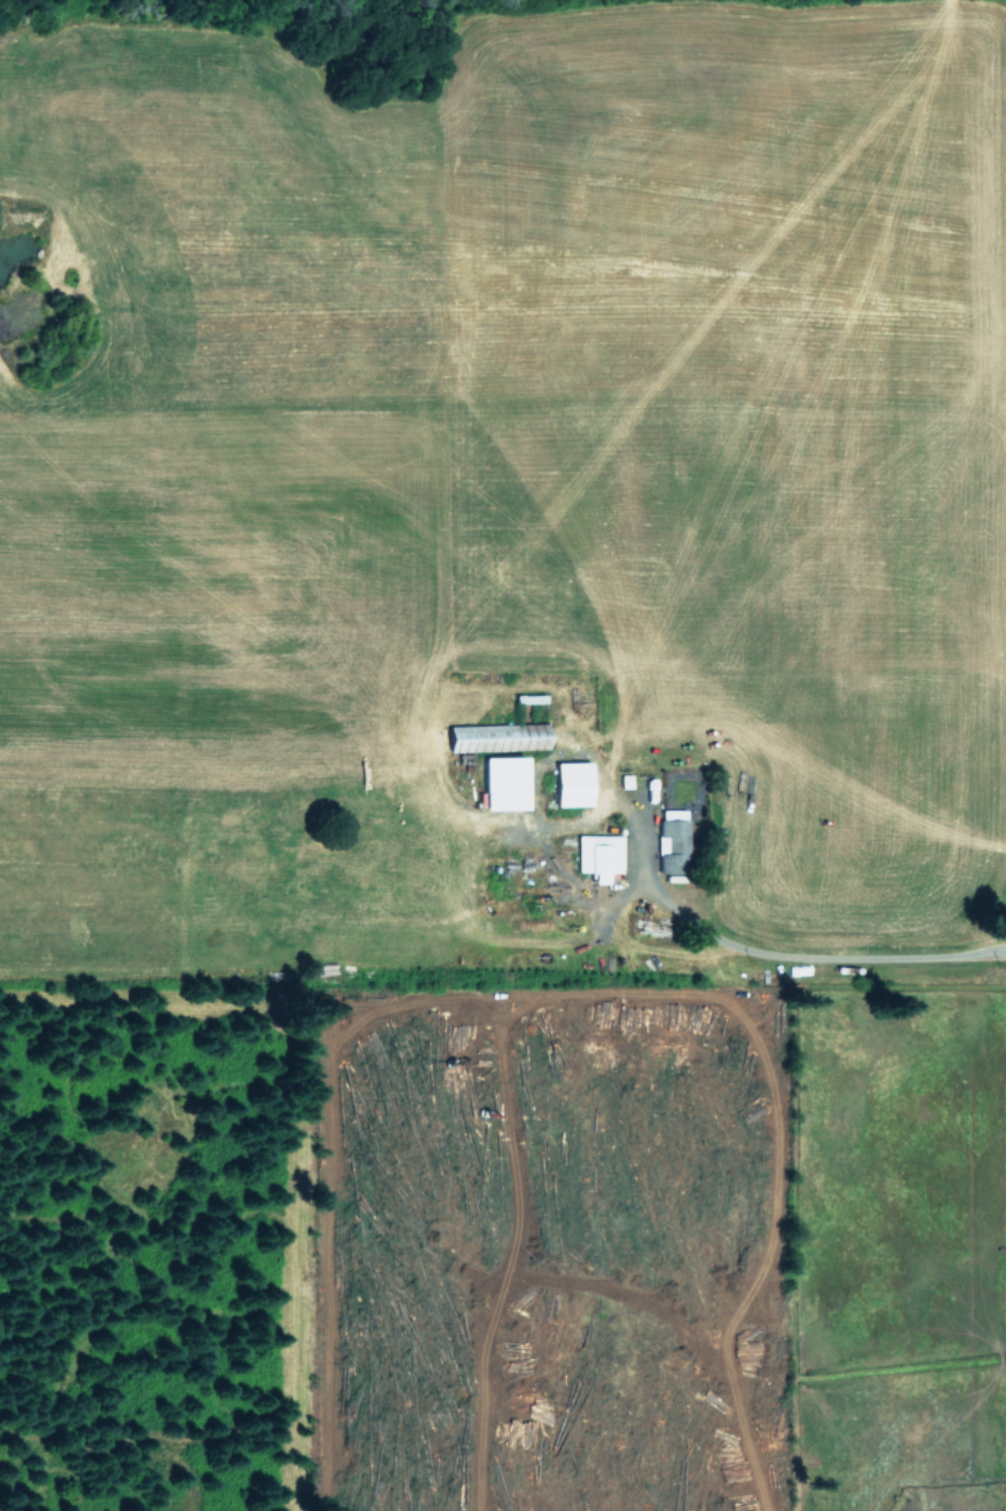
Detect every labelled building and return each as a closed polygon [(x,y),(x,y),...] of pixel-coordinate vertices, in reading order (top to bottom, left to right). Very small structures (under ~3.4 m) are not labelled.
[(546,748),(546,722),(446,725),(447,751),(546,748)] [(521,808),(520,755),(480,756),(481,808),(521,808)] [(552,762),(553,805),(589,804),(588,761),(552,762)] [(686,809),(658,809),(658,871),(686,871),(686,809)] [(576,871),(590,871),(590,882),(605,882),(605,871),(620,871),(621,834),(576,834),(576,871)]
